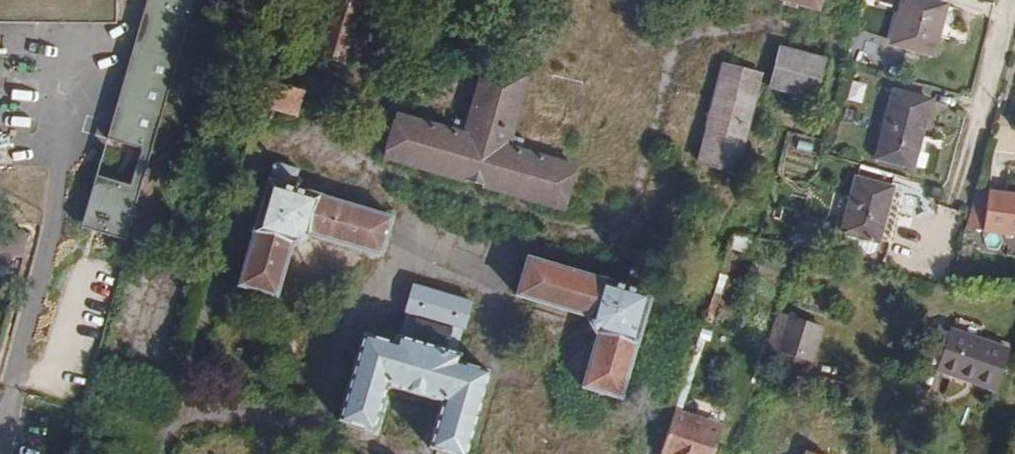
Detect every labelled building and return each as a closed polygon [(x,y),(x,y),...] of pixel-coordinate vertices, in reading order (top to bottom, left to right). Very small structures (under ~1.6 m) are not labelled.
[(115,22),(115,0),(0,0),(0,21),(115,22)] [(121,240),(195,0),(151,0),(81,228),(121,240)] [(361,0),(336,0),(322,49),(345,55),(361,0)] [(962,0),(924,0),(915,34),(950,43),(962,0)] [(835,57),(781,41),(772,78),(770,86),(823,101),(835,57)] [(527,147),(530,135),(516,131),(531,74),(487,61),(471,118),(455,113),(451,126),(398,112),(385,160),(569,211),(583,163),(527,147)] [(765,112),(770,86),(772,78),(722,65),(696,164),(747,178),(765,112)] [(300,112),(308,86),(269,74),(258,109),(277,115),(280,106),(300,112)] [(913,168),(931,101),(894,91),(876,157),(913,168)] [(393,217),(296,189),(300,174),(273,166),(238,289),(276,300),(289,252),(314,239),(381,258),(393,217)] [(991,212),(1000,174),(985,171),(975,209),(991,212)] [(1000,174),(991,212),(1014,217),(1014,177),(1000,174)] [(876,243),(885,209),(876,206),(882,181),(857,175),(842,233),(876,243)] [(23,231),(0,229),(0,262),(2,262),(1,253),(23,252),(23,231)] [(620,405),(657,278),(633,272),(629,288),(529,259),(516,300),(589,321),(597,338),(582,393),(620,405)] [(463,365),(466,355),(460,354),(467,330),(472,332),(480,306),(414,285),(405,312),(416,315),(409,337),(405,336),(402,347),(368,337),(340,425),(377,436),(391,390),(445,407),(431,450),(443,453),(470,453),(495,375),(463,365)] [(813,363),(824,330),(790,319),(779,352),(813,363)] [(996,390),(1010,350),(953,330),(939,370),(996,390)] [(861,407),(803,405),(801,453),(860,453),(861,407)] [(723,429),(676,413),(662,453),(715,453),(723,429)]
